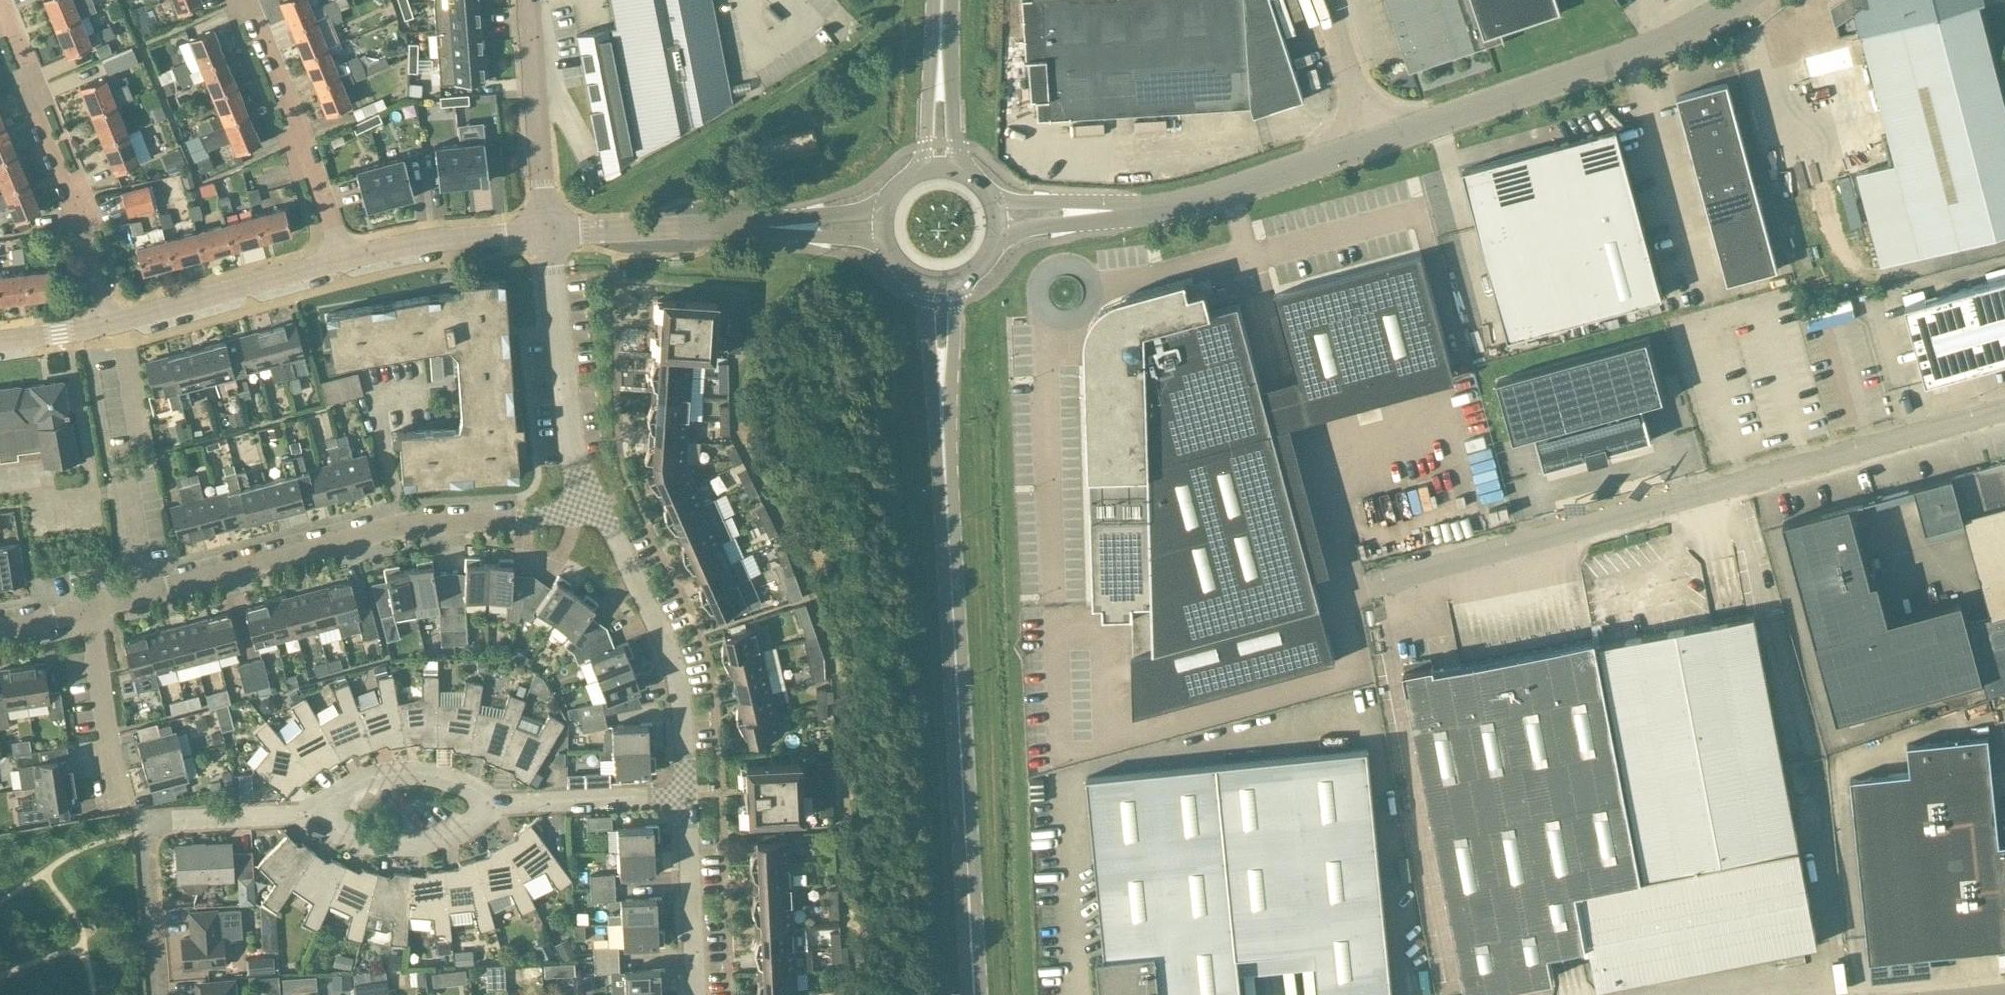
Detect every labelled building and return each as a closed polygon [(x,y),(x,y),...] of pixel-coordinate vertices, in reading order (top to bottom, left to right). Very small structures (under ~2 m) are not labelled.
[(75,7),(72,0),(45,0),(56,27),(79,17),(107,6),(118,2),(118,0),(113,2),(112,0),(92,0),(75,7)] [(178,14),(202,4),(201,0),(173,0),(178,14)] [(279,1),(286,17),(287,16),(292,29),(315,19),(329,14),(339,10),(341,9),(349,5),(347,0),(334,0),(322,4),(311,9),(307,0),(281,0),(279,1)] [(433,2),(435,29),(479,26),(477,0),(454,0),(433,2)] [(576,35),(584,84),(603,173),(732,102),(712,0),(609,0),(614,27),(592,32),(576,35)] [(1027,60),(1030,59),(1032,100),(1038,99),(1039,120),(1251,106),(1252,106),(1255,115),(1304,99),(1272,0),(1023,0),(1027,60)] [(1402,47),(1409,68),(1414,66),(1416,70),(1505,39),(1502,33),(1561,12),(1557,0),(1387,0),(1402,47)] [(1832,6),(1840,37),(1862,31),(1864,36),(1979,6),(1978,0),(1841,0),(1832,6)] [(408,3),(399,4),(405,20),(413,17),(408,3)] [(1897,162),(1858,172),(1883,268),(2004,236),(2004,102),(1979,6),(1863,37),(1897,162)] [(339,10),(329,14),(333,23),(343,19),(339,10)] [(111,25),(86,35),(79,17),(56,27),(67,56),(117,36),(111,25)] [(315,19),(292,29),(298,43),(297,43),(303,58),(327,48),(315,19)] [(435,29),(437,57),(481,53),(479,26),(435,29)] [(188,39),(201,68),(224,58),(219,45),(220,45),(213,29),(188,39)] [(409,59),(417,58),(418,44),(409,44),(409,59)] [(334,65),(327,48),(303,58),(309,73),(310,73),(315,86),(364,65),(358,55),(334,65)] [(1853,67),(1848,49),(1816,57),(1821,76),(1853,67)] [(103,61),(108,74),(139,63),(134,50),(103,61)] [(481,53),(437,57),(440,84),(439,84),(439,85),(484,82),(484,81),(481,53)] [(351,105),(343,86),(390,67),(386,57),(364,66),(364,65),(315,86),(321,99),(320,99),(327,115),(351,105)] [(230,71),(224,58),(201,68),(212,96),(237,86),(230,71)] [(417,58),(409,59),(408,72),(417,72),(417,58)] [(177,77),(177,78),(191,72),(186,62),(157,74),(162,84),(177,77)] [(195,82),(191,72),(177,78),(182,88),(195,82)] [(127,82),(109,90),(104,76),(80,86),(92,115),(116,105),(133,97),(127,82)] [(1727,83),(1677,96),(1728,283),(1778,269),(1727,83)] [(212,96),(220,114),(182,129),(187,140),(248,115),(242,102),(243,101),(237,86),(212,96)] [(468,95),(454,96),(455,105),(469,104),(468,95)] [(440,106),(455,105),(454,96),(440,97),(440,106)] [(387,107),(383,97),(362,107),(362,106),(353,110),(354,112),(348,114),(352,122),(357,119),(357,120),(387,107)] [(157,121),(168,117),(161,104),(152,107),(157,121)] [(127,133),(116,105),(92,115),(103,144),(127,133)] [(368,118),(370,127),(382,121),(378,113),(368,118)] [(253,128),(248,115),(187,140),(195,160),(210,154),(208,150),(231,140),(236,154),(261,143),(254,128),(253,128)] [(370,127),(368,118),(353,125),(356,133),(370,127)] [(5,125),(0,127),(0,161),(17,154),(5,125)] [(1664,298),(1617,130),(1463,172),(1509,341),(1664,298)] [(158,141),(135,151),(127,133),(103,144),(115,173),(139,163),(139,162),(164,151),(158,141)] [(488,182),(484,141),(459,144),(463,185),(488,182)] [(439,188),(463,185),(459,144),(434,146),(439,188)] [(176,149),(162,154),(169,174),(159,178),(165,197),(182,191),(175,169),(182,166),(176,149)] [(4,192),(28,182),(17,154),(0,161),(0,183),(4,192)] [(414,197),(404,157),(380,163),(390,203),(414,197)] [(356,170),(366,210),(390,203),(380,163),(356,170)] [(10,206),(16,221),(40,211),(28,182),(4,192),(0,193),(0,210),(10,206)] [(155,209),(148,185),(123,192),(129,216),(155,209)] [(247,189),(250,205),(263,202),(259,188),(247,189)] [(218,198),(222,212),(233,209),(230,196),(218,198)] [(188,205),(192,221),(204,218),(200,204),(188,205)] [(285,208),(254,216),(261,241),(291,233),(285,208)] [(171,213),(159,213),(162,229),(174,226),(171,213)] [(254,216),(224,224),(230,249),(261,241),(254,216)] [(142,273),(171,265),(165,240),(152,243),(149,231),(144,232),(141,220),(129,222),(132,236),(133,236),(136,248),(135,248),(142,273)] [(224,224),(194,232),(201,257),(230,249),(224,224)] [(171,265),(201,257),(194,232),(165,240),(171,265)] [(33,261),(55,259),(53,242),(31,245),(33,261)] [(22,246),(10,250),(12,263),(24,262),(22,246)] [(1422,255),(1274,295),(1303,399),(1450,359),(1422,255)] [(2004,274),(2004,266),(1987,269),(1988,277),(2004,274)] [(56,269),(25,273),(28,299),(59,295),(56,269)] [(25,273),(0,276),(0,302),(28,299),(25,273)] [(1927,381),(2004,359),(2004,277),(1906,305),(1927,381)] [(1086,339),(1086,365),(1094,606),(1103,606),(1103,617),(1132,616),(1135,715),(1335,661),(1239,304),(1212,312),(1206,289),(1190,294),(1186,279),(1120,297),(1112,301),(1108,303),(1104,305),(1101,308),(1098,311),(1094,316),(1090,323),(1088,328),(1086,339)] [(516,434),(523,433),(523,423),(515,424),(504,280),(460,283),(461,291),(325,314),(332,357),(324,358),(326,368),(449,347),(456,354),(461,416),(458,428),(391,433),(392,443),(399,442),(403,485),(519,477),(516,434)] [(732,298),(729,352),(741,352),(744,298),(732,298)] [(653,353),(659,353),(692,355),(713,357),(716,303),(657,299),(656,317),(659,317),(657,335),(654,335),(653,353)] [(304,357),(295,323),(271,329),(285,379),(295,376),(291,360),(304,357)] [(274,382),(285,379),(271,329),(248,335),(257,369),(270,366),(274,382)] [(251,397),(249,389),(244,372),(257,369),(248,335),(225,341),(238,392),(240,400),(251,397)] [(1649,337),(1499,378),(1516,439),(1535,433),(1544,468),(1656,438),(1646,403),(1665,398),(1649,337)] [(228,394),(238,392),(225,341),(197,349),(206,383),(224,378),(228,394)] [(188,387),(206,383),(197,349),(169,356),(182,406),(193,404),(188,387)] [(654,361),(650,373),(691,376),(692,355),(659,353),(659,359),(654,361)] [(169,356),(145,363),(154,397),(168,393),(172,409),(182,406),(169,356)] [(718,364),(719,378),(729,378),(728,363),(718,364)] [(364,394),(359,372),(320,382),(326,404),(364,394)] [(689,398),(691,376),(650,373),(650,374),(652,387),(657,390),(656,395),(689,398)] [(729,392),(729,378),(719,378),(719,392),(729,392)] [(0,389),(0,461),(18,459),(17,453),(42,449),(45,469),(47,468),(46,466),(77,460),(77,463),(79,462),(71,422),(69,423),(68,414),(69,414),(64,381),(31,386),(31,387),(21,388),(21,386),(0,389)] [(651,404),(647,417),(688,419),(689,398),(656,395),(656,402),(651,404)] [(719,406),(720,420),(730,420),(729,406),(719,406)] [(654,433),(654,439),(687,441),(688,419),(647,417),(650,430),(654,433)] [(730,435),(730,420),(720,420),(720,435),(730,435)] [(645,460),(653,461),(685,463),(687,441),(654,439),(653,445),(649,447),(644,460),(645,460)] [(351,495),(375,489),(366,455),(352,459),(348,442),(338,445),(351,495)] [(328,501),(351,495),(338,445),(327,448),(332,464),(319,467),(328,501)] [(734,465),(742,461),(736,448),(728,453),(734,465)] [(305,508),(328,501),(319,467),(306,471),(302,455),(291,457),(305,508)] [(285,476),(268,481),(277,515),(305,508),(291,457),(281,460),(285,476)] [(662,492),(664,497),(694,483),(685,463),(653,461),(655,477),(648,480),(648,481),(656,491),(662,492)] [(1780,519),(1836,720),(1984,680),(1988,694),(2004,689),(2004,462),(1954,476),(1952,471),(1913,482),(1928,536),(1966,525),(1991,617),(1970,622),(1964,600),(1880,622),(1848,500),(1780,519)] [(737,472),(744,484),(752,480),(746,468),(737,472)] [(249,522),(277,515),(268,481),(250,486),(246,470),(235,472),(249,522)] [(229,491),(217,495),(226,529),(249,522),(235,472),(225,475),(229,491)] [(759,494),(752,480),(744,484),(751,498),(759,494)] [(202,535),(226,529),(217,495),(204,498),(200,482),(189,485),(202,535)] [(703,503),(694,483),(664,497),(666,502),(663,507),(665,520),(703,503)] [(179,541),(202,535),(189,485),(179,488),(183,504),(170,507),(179,541)] [(679,531),(681,536),(712,523),(703,503),(665,520),(674,530),(679,531)] [(757,511),(763,523),(771,519),(765,507),(757,511)] [(684,542),(681,546),(683,559),(720,542),(731,538),(722,518),(712,523),(681,536),(684,542)] [(778,532),(771,519),(763,523),(769,536),(778,532)] [(697,571),(699,576),(729,562),(720,542),(683,559),(691,570),(697,571)] [(0,546),(0,586),(0,587),(26,583),(20,543),(0,546)] [(776,550),(780,563),(789,559),(785,546),(776,550)] [(464,599),(488,600),(489,564),(480,564),(480,559),(466,558),(465,570),(466,570),(464,599)] [(518,621),(521,614),(534,575),(512,574),(512,572),(513,572),(513,560),(499,559),(499,565),(489,564),(488,600),(507,601),(507,620),(518,621)] [(794,573),(789,559),(780,563),(767,569),(770,576),(783,571),(785,577),(794,573)] [(418,568),(409,569),(415,605),(438,600),(433,572),(431,560),(417,563),(418,568)] [(738,582),(729,562),(699,576),(702,581),(698,586),(700,599),(738,582)] [(392,609),(415,605),(409,569),(399,571),(398,566),(384,569),(386,581),(387,581),(392,609)] [(534,575),(521,614),(530,621),(535,615),(532,613),(536,609),(555,623),(575,594),(567,588),(570,584),(559,576),(552,586),(551,587),(534,575)] [(750,608),(742,591),(749,588),(745,579),(738,582),(700,599),(709,609),(714,610),(717,616),(718,615),(722,623),(732,620),(728,611),(730,610),(733,616),(750,608)] [(341,635),(360,630),(363,639),(379,635),(371,608),(358,611),(350,581),(329,586),(339,625),(341,635)] [(799,585),(786,590),(791,601),(803,598),(799,585)] [(329,586),(308,592),(318,630),(339,625),(329,586)] [(308,592),(287,597),(297,636),(318,630),(308,592)] [(555,623),(572,635),(565,646),(574,652),(606,627),(589,614),(590,613),(591,613),(598,603),(586,595),(583,599),(575,594),(555,623)] [(276,642),(297,636),(287,597),(266,603),(276,642)] [(255,647),(276,642),(266,603),(245,609),(255,647)] [(465,603),(452,604),(453,629),(454,629),(455,645),(468,644),(465,603)] [(441,630),(453,629),(452,604),(438,605),(441,630)] [(229,613),(208,618),(218,657),(239,651),(229,613)] [(394,613),(381,617),(387,641),(400,637),(394,613)] [(1818,944),(1805,875),(1755,616),(1597,646),(1596,640),(1435,670),(1434,665),(1404,671),(1465,994),(1553,978),(1548,952),(1590,944),(1598,987),(1818,944)] [(197,663),(218,657),(208,618),(187,624),(197,663)] [(803,625),(808,639),(817,636),(812,622),(803,625)] [(176,668),(197,663),(187,624),(166,629),(176,668)] [(614,647),(606,627),(574,652),(578,663),(590,658),(598,679),(631,666),(628,657),(633,655),(627,642),(616,646),(614,647)] [(722,646),(721,659),(761,650),(756,628),(724,636),(726,642),(722,646)] [(155,674),(176,668),(166,629),(145,635),(155,674)] [(158,686),(155,674),(145,635),(124,641),(131,670),(118,673),(125,698),(139,695),(138,691),(158,686)] [(824,657),(817,636),(808,639),(804,640),(808,661),(824,658),(824,657)] [(766,671),(761,650),(721,659),(728,671),(733,673),(734,678),(766,671)] [(340,657),(326,661),(329,672),(343,668),(340,657)] [(263,658),(250,661),(257,688),(270,685),(263,658)] [(825,679),(824,658),(808,661),(813,681),(825,679)] [(244,691),(257,688),(250,661),(237,664),(244,691)] [(316,675),(329,672),(326,661),(313,665),(316,675)] [(44,663),(22,666),(28,706),(50,702),(52,717),(64,715),(60,690),(48,692),(44,663)] [(0,700),(0,725),(9,724),(6,709),(28,706),(22,666),(0,670),(4,699),(0,700)] [(635,675),(631,666),(598,679),(606,700),(633,690),(633,691),(645,686),(640,673),(635,675)] [(771,692),(766,671),(734,678),(735,680),(734,681),(733,690),(737,697),(739,698),(739,700),(771,692)] [(390,747),(405,745),(398,703),(393,675),(376,678),(380,701),(358,709),(372,749),(385,744),(390,747)] [(438,746),(438,703),(438,675),(421,675),(421,699),(398,703),(405,745),(418,742),(422,746),(438,746)] [(454,750),(470,753),(477,711),(482,684),(466,681),(462,704),(438,703),(438,746),(451,746),(454,750)] [(333,702),(315,713),(340,760),(353,752),(358,754),(372,749),(358,709),(348,683),(333,688),(341,710),(338,712),(333,702)] [(210,709),(214,708),(217,707),(230,703),(226,689),(206,694),(210,709)] [(816,689),(817,704),(826,703),(826,689),(816,689)] [(776,713),(771,692),(739,700),(740,705),(737,709),(736,722),(776,713)] [(485,760),(500,766),(515,726),(525,700),(509,694),(501,716),(477,711),(470,753),(483,756),(485,760)] [(198,695),(184,698),(187,710),(201,706),(198,695)] [(172,714),(187,710),(184,698),(169,702),(172,714)] [(328,767),(340,760),(315,713),(306,698),(291,706),(303,727),(285,742),(311,775),(323,766),(328,767)] [(578,706),(581,719),(605,714),(602,701),(578,706)] [(827,718),(826,703),(817,704),(818,718),(827,718)] [(781,735),(776,713),(736,722),(742,734),(747,736),(749,742),(781,735)] [(537,735),(515,726),(500,766),(513,771),(514,776),(528,784),(564,723),(549,714),(537,735)] [(608,726),(605,714),(581,719),(583,732),(608,726)] [(300,785),(311,775),(285,742),(267,721),(254,731),(269,749),(253,769),(285,796),(295,785),(300,785)] [(604,731),(605,749),(648,747),(648,738),(653,737),(652,723),(640,724),(612,726),(612,730),(604,731)] [(137,741),(144,765),(182,755),(176,730),(172,731),(170,724),(158,727),(160,735),(137,741)] [(2004,947),(2004,817),(1996,818),(1987,736),(1906,745),(1909,772),(1850,779),(1869,961),(2004,947)] [(605,749),(600,749),(600,759),(612,759),(613,772),(643,771),(655,771),(654,756),(649,757),(648,747),(605,749)] [(1088,777),(1106,956),(1097,957),(1101,994),(1242,994),(1238,954),(1316,946),(1320,994),(1392,994),(1368,749),(1218,764),(1218,763),(1088,777)] [(39,750),(14,754),(16,766),(18,766),(21,787),(34,786),(74,780),(71,758),(41,762),(39,750)] [(189,780),(182,755),(144,765),(150,791),(173,785),(175,792),(187,789),(185,781),(189,780)] [(228,762),(219,764),(221,772),(231,769),(228,762)] [(821,816),(833,815),(830,762),(818,762),(821,816)] [(742,820),(802,817),(799,763),(740,766),(741,784),(743,784),(744,802),(741,802),(742,820)] [(230,770),(222,773),(225,785),(234,782),(230,770)] [(601,773),(584,773),(585,787),(610,786),(609,773),(601,773)] [(17,811),(19,823),(50,818),(48,806),(77,802),(74,780),(34,786),(36,796),(21,798),(23,810),(17,811)] [(587,830),(612,829),(611,815),(587,816),(587,830)] [(523,881),(536,875),(544,871),(558,889),(572,880),(530,823),(517,832),(516,837),(504,843),(523,881)] [(617,827),(618,851),(653,849),(653,840),(658,839),(657,825),(645,826),(617,827)] [(258,865),(268,875),(276,883),(262,902),(276,911),(292,888),(316,853),(303,844),(298,845),(288,834),(258,865)] [(752,852),(749,865),(790,863),(789,841),(756,842),(756,849),(752,852)] [(488,855),(474,859),(491,913),(514,901),(520,914),(535,907),(523,881),(504,843),(490,850),(488,855)] [(255,904),(252,851),(231,852),(231,844),(176,847),(178,882),(182,881),(182,884),(190,891),(200,891),(207,883),(206,880),(233,879),(232,878),(238,877),(240,904),(255,904)] [(826,847),(827,861),(836,861),(835,846),(826,847)] [(654,859),(653,849),(618,851),(619,874),(648,873),(660,873),(659,858),(654,859)] [(327,861),(316,853),(292,888),(312,902),(302,923),(317,930),(329,904),(346,866),(332,859),(327,861)] [(457,868),(444,869),(449,911),(472,909),(479,931),(495,927),(491,913),(474,859),(460,863),(457,868)] [(837,875),(836,861),(827,861),(827,876),(837,875)] [(791,884),(791,872),(803,872),(802,862),(790,863),(749,865),(753,878),(758,880),(758,886),(791,884)] [(359,871),(346,866),(329,904),(351,914),(345,937),(361,941),(368,914),(378,873),(363,869),(359,871)] [(425,875),(411,874),(408,916),(432,918),(435,941),(451,940),(449,911),(444,869),(428,871),(425,875)] [(392,876),(388,875),(378,873),(368,914),(391,920),(390,943),(406,945),(408,916),(411,874),(396,873),(392,876)] [(591,875),(591,888),(615,887),(615,874),(591,875)] [(791,884),(758,886),(759,892),(754,895),(751,908),(792,906),(791,884)] [(616,900),(615,887),(591,888),(592,901),(616,900)] [(828,889),(829,904),(839,904),(838,889),(828,889)] [(609,914),(609,923),(657,921),(657,911),(662,911),(661,897),(649,898),(620,899),(621,913),(609,914)] [(839,918),(839,904),(829,904),(830,919),(839,918)] [(278,951),(276,914),(260,905),(262,946),(268,952),(278,951)] [(792,906),(751,908),(755,921),(760,923),(760,929),(793,928),(792,906)] [(184,968),(225,965),(222,935),(219,936),(217,910),(190,912),(192,938),(182,939),(184,968)] [(594,947),(595,960),(619,959),(618,946),(651,945),(663,945),(663,930),(657,930),(657,921),(609,923),(609,924),(608,924),(609,946),(594,947)] [(761,935),(756,938),(753,951),(794,949),(793,928),(760,929),(761,935)] [(830,933),(831,947),(841,947),(840,932),(830,933)] [(842,961),(841,947),(831,947),(832,962),(842,961)] [(795,971),(795,970),(812,969),(811,949),(794,950),(794,949),(753,951),(757,964),(762,966),(762,972),(795,971)] [(385,954),(385,968),(403,968),(404,954),(385,954)] [(274,957),(248,959),(249,975),(275,973),(274,957)] [(619,972),(619,959),(595,960),(595,973),(619,972)] [(556,964),(544,964),(545,976),(557,975),(556,964)] [(539,966),(528,966),(529,981),(540,981),(539,966)] [(486,967),(487,989),(502,988),(502,967),(486,967)] [(462,968),(434,973),(436,984),(464,979),(462,968)] [(625,994),(661,993),(660,983),(665,983),(665,969),(652,969),(652,970),(624,971),(625,986),(612,987),(612,994),(623,994),(625,994)] [(356,983),(371,981),(370,971),(355,973),(356,983)] [(796,992),(795,971),(762,972),(763,979),(758,981),(755,994),(756,994),(796,992)] [(832,976),(833,990),(844,990),(843,975),(832,976)] [(315,976),(303,977),(304,990),(316,989),(315,976)] [(235,994),(234,980),(202,982),(202,993),(200,994),(232,994),(235,994)]
